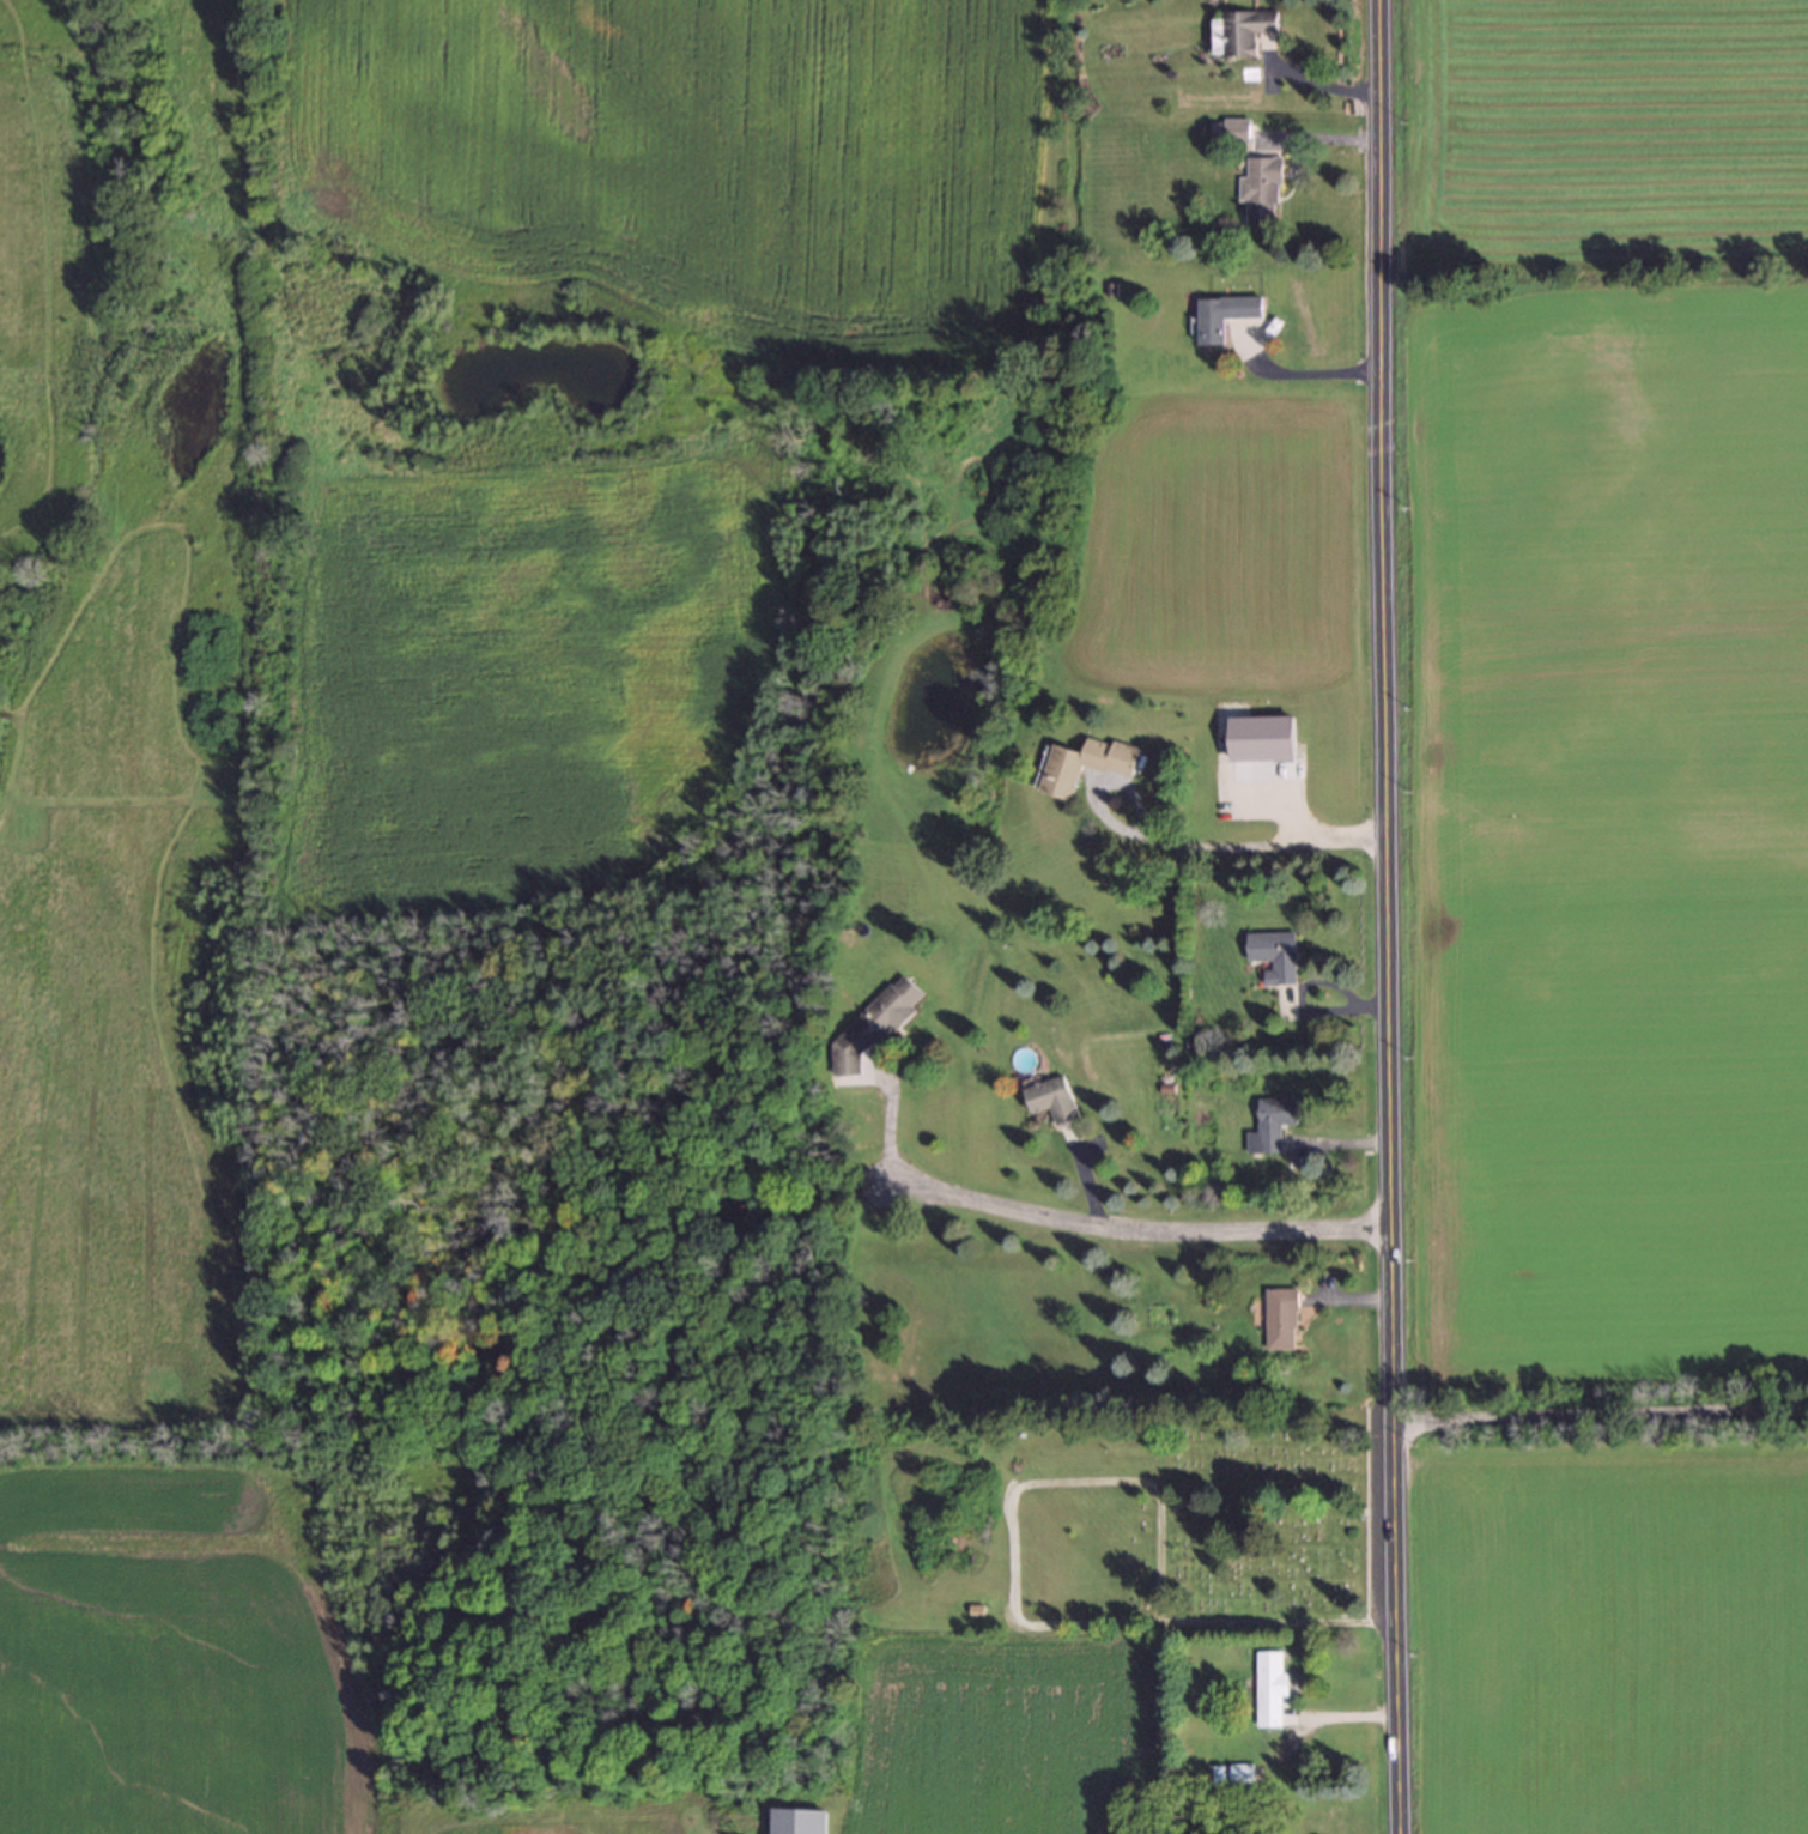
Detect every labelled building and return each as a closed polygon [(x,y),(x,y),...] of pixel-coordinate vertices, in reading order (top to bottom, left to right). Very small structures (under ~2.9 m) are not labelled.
[(1213,13),(1213,57),(1257,57),(1257,33),(1280,32),(1280,13),(1213,13)] [(1247,119),(1225,119),(1225,143),(1247,143),(1247,119)] [(1247,202),(1246,226),(1278,227),(1279,157),(1245,156),(1245,177),(1239,177),(1239,202),(1247,202)] [(1226,344),(1226,318),(1263,317),(1262,297),(1199,298),(1200,345),(1226,344)] [(1076,800),(1084,764),(1135,777),(1142,748),(1091,736),(1087,752),(1056,744),(1045,792),(1076,800)] [(1297,984),(1296,932),(1246,932),(1247,961),(1272,961),(1272,971),(1264,971),(1264,984),(1297,984)] [(835,1075),(862,1074),(861,1057),(888,1030),(897,1029),(914,1012),(914,1004),(923,994),(904,976),(898,976),(834,1042),(835,1075)] [(1080,1119),(1065,1076),(1025,1090),(1034,1114),(1051,1108),(1057,1127),(1080,1119)] [(1246,1154),(1281,1154),(1281,1124),(1297,1124),(1297,1098),(1258,1099),(1258,1132),(1246,1132),(1246,1154)] [(1266,1288),(1266,1349),(1297,1349),(1297,1288),(1266,1288)] [(1256,1651),(1256,1726),(1284,1726),(1284,1651),(1256,1651)]
